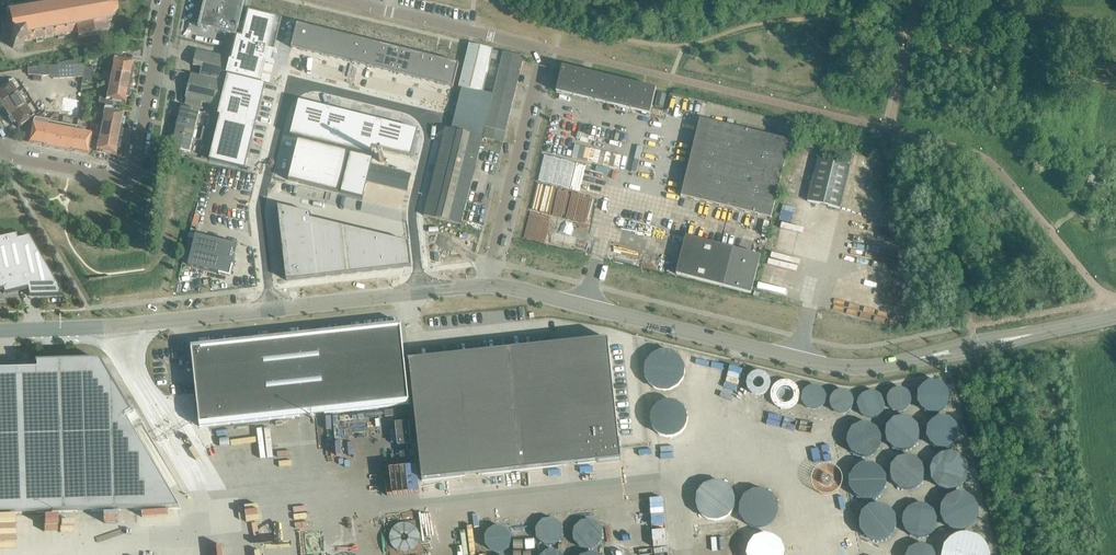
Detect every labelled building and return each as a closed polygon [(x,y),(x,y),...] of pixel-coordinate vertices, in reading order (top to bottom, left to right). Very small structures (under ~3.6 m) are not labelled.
[(51,1),(49,1),(49,0),(48,1),(38,3),(38,2),(37,3),(35,3),(35,0),(29,1),(29,4),(28,5),(28,4),(19,5),(20,6),(16,7),(16,6),(14,6),(13,6),(12,5),(10,5),(9,5),(8,5),(8,6),(7,6),(7,7),(6,8),(6,9),(5,10),(5,11),(6,11),(6,12),(6,13),(7,14),(8,15),(8,17),(0,18),(0,21),(3,36),(11,35),(12,36),(10,36),(12,48),(23,46),(23,41),(32,40),(34,40),(33,40),(35,39),(36,42),(42,41),(41,38),(43,38),(45,38),(54,36),(55,36),(57,35),(58,38),(64,37),(63,34),(65,34),(65,35),(66,34),(70,33),(70,38),(78,37),(78,38),(81,37),(104,33),(107,33),(106,30),(107,30),(108,29),(108,28),(109,27),(109,26),(109,25),(108,25),(108,24),(107,23),(106,23),(105,23),(105,21),(111,20),(111,17),(111,16),(113,15),(114,15),(114,14),(115,13),(115,12),(116,11),(116,10),(118,9),(117,4),(115,5),(115,4),(114,3),(113,2),(112,1),(111,0),(51,0),(51,1)] [(202,26),(236,35),(237,28),(238,28),(239,26),(238,26),(240,18),(245,19),(247,8),(245,8),(242,7),(244,0),(208,0),(202,26)] [(231,58),(227,74),(262,82),(262,81),(261,81),(266,61),(274,63),(274,62),(271,62),(274,52),(277,53),(277,52),(274,51),(282,18),(277,17),(248,10),(242,35),(237,34),(231,58)] [(291,47),(303,50),(309,27),(297,24),(291,47)] [(309,27),(303,50),(315,53),(320,30),(309,27)] [(315,53),(326,56),(332,33),(320,30),(315,53)] [(332,33),(326,56),(338,59),(343,35),(332,33)] [(355,38),(343,35),(338,59),(349,62),(355,38)] [(355,38),(349,62),(361,65),(366,41),(355,38)] [(361,65),(372,67),(378,44),(366,41),(361,65)] [(389,47),(378,44),(372,67),(384,70),(389,47)] [(491,49),(470,44),(459,87),(481,92),(491,49)] [(395,73),(401,50),(389,47),(384,70),(395,73)] [(197,50),(193,65),(202,67),(200,76),(223,82),(229,58),(197,50)] [(401,50),(395,73),(407,76),(412,52),(401,50)] [(113,63),(111,72),(131,75),(131,74),(133,74),(134,68),(132,68),(133,66),(132,66),(132,61),(120,59),(121,52),(111,53),(111,57),(113,57),(112,63),(113,63)] [(418,79),(424,55),(412,52),(407,76),(418,79)] [(503,52),(482,137),(483,137),(503,142),(503,141),(524,57),(503,52)] [(430,82),(435,58),(424,55),(418,79),(430,82)] [(447,61),(435,58),(430,82),(441,84),(447,61)] [(58,65),(58,78),(73,77),(73,64),(74,64),(74,60),(57,63),(58,65)] [(447,61),(441,84),(453,87),(459,64),(447,61)] [(73,64),(73,77),(82,77),(85,64),(74,64),(73,64)] [(48,66),(49,75),(52,78),(58,78),(58,65),(48,66)] [(42,76),(42,66),(27,68),(27,74),(42,76)] [(656,89),(562,66),(556,92),(650,115),(656,89)] [(82,81),(88,82),(91,83),(93,69),(85,67),(82,81)] [(111,72),(108,86),(128,90),(129,85),(131,86),(132,79),(130,79),(131,75),(111,72)] [(191,74),(186,98),(218,105),(223,82),(200,76),(191,74)] [(228,75),(218,115),(220,115),(220,117),(256,126),(266,84),(228,75)] [(0,103),(1,103),(17,93),(9,79),(0,85),(0,88),(0,103)] [(112,100),(120,102),(125,102),(125,98),(126,98),(127,97),(128,97),(130,91),(128,90),(108,86),(107,94),(106,93),(105,99),(112,100)] [(17,93),(1,103),(3,107),(2,108),(5,113),(7,112),(9,116),(26,105),(17,93)] [(666,96),(658,94),(655,105),(663,107),(666,96)] [(299,100),(290,135),(320,142),(329,108),(299,100)] [(10,117),(8,118),(12,123),(13,122),(14,124),(15,123),(17,127),(33,117),(26,105),(9,116),(10,117)] [(101,121),(121,125),(123,125),(124,119),(123,119),(123,117),(122,117),(123,113),(111,111),(111,108),(104,107),(102,115),(103,115),(101,121)] [(179,120),(179,121),(196,125),(200,111),(192,109),(193,109),(190,108),(190,109),(182,107),(181,112),(179,120)] [(329,108),(320,142),(350,150),(359,115),(329,108)] [(359,115),(350,150),(371,155),(373,147),(376,148),(383,121),(359,115)] [(220,117),(209,160),(245,169),(256,126),(220,117)] [(29,140),(31,143),(43,145),(47,125),(47,123),(48,121),(35,119),(32,121),(32,122),(29,140)] [(790,141),(760,134),(749,131),(750,126),(745,125),(744,130),(700,119),(681,196),(716,205),(715,208),(718,209),(719,205),(771,218),(790,141)] [(43,145),(42,146),(58,149),(72,152),(72,150),(77,126),(48,121),(47,123),(47,125),(43,145)] [(98,137),(118,141),(119,136),(121,136),(122,131),(120,130),(121,125),(101,121),(98,137)] [(176,134),(193,138),(196,125),(179,121),(178,125),(176,134)] [(383,121),(376,148),(411,157),(418,130),(383,121)] [(549,126),(547,139),(570,142),(572,129),(549,126)] [(444,134),(424,215),(461,225),(483,137),(482,137),(451,130),(445,128),(444,134)] [(76,130),(72,150),(84,153),(87,151),(88,148),(89,143),(91,133),(76,130)] [(175,134),(172,147),(180,149),(180,150),(182,150),(190,152),(193,138),(176,134),(175,134)] [(794,134),(780,191),(823,201),(827,188),(837,145),(794,134)] [(97,141),(96,150),(95,150),(115,154),(115,149),(117,149),(117,148),(119,148),(120,142),(118,142),(118,141),(98,137),(97,141)] [(298,140),(289,180),(339,192),(349,152),(298,140)] [(837,145),(827,188),(857,195),(867,152),(837,145)] [(351,153),(341,192),(363,198),(367,181),(407,191),(408,191),(407,191),(411,175),(412,174),(371,164),(373,159),(351,153)] [(179,193),(181,207),(197,205),(195,190),(179,193)] [(780,191),(769,236),(812,247),(823,201),(780,191)] [(310,213),(278,205),(281,230),(311,227),(310,219),(311,219),(310,213)] [(311,219),(310,219),(311,227),(313,242),(315,257),(317,277),(348,274),(343,226),(311,219)] [(359,230),(343,226),(348,274),(364,272),(359,230)] [(311,227),(281,230),(282,246),(313,242),(311,227)] [(375,234),(359,230),(364,272),(379,270),(375,234)] [(195,234),(188,266),(230,276),(238,244),(195,234)] [(391,238),(375,234),(379,270),(395,268),(391,238)] [(0,238),(0,282),(2,289),(1,289),(2,293),(25,288),(26,288),(15,239),(14,235),(0,238)] [(752,292),(761,254),(731,247),(732,243),(726,241),(725,246),(686,236),(677,274),(752,292)] [(769,236),(755,293),(798,304),(812,247),(769,236)] [(26,288),(25,288),(27,296),(61,295),(27,237),(15,239),(26,288)] [(408,242),(391,238),(395,268),(411,266),(408,242)] [(313,242),(282,246),(284,261),(315,257),(313,242)] [(315,257),(284,261),(286,281),(317,277),(315,257)] [(409,404),(401,323),(302,334),(291,335),(191,346),(198,402),(199,417),(200,427),(409,404)] [(608,339),(409,360),(422,481),(621,459),(619,443),(608,339)] [(181,508),(126,416),(131,413),(131,412),(132,412),(131,409),(130,409),(102,362),(101,361),(36,362),(36,361),(33,361),(33,365),(34,365),(35,369),(0,370),(0,513),(181,508)] [(920,408),(945,412),(949,384),(924,380),(920,408)] [(802,396),(819,409),(828,396),(812,384),(802,396)] [(876,417),(885,397),(867,388),(857,408),(876,417)] [(890,406),(905,408),(907,390),(892,388),(890,406)] [(835,391),(834,411),(849,411),(849,392),(835,391)] [(671,413),(670,395),(658,395),(658,413),(671,413)] [(656,418),(658,444),(685,441),(682,415),(656,418)] [(929,443),(954,446),(958,418),(933,415),(929,443)] [(892,448),(917,446),(915,417),(889,419),(892,448)] [(397,444),(412,443),(411,420),(397,421),(397,444)] [(882,446),(870,420),(845,432),(858,458),(882,446)] [(942,450),(931,481),(958,491),(969,459),(942,450)] [(896,457),(894,484),(922,485),(923,458),(896,457)] [(853,464),(854,496),(882,495),(881,463),(853,464)] [(708,523),(734,518),(724,464),(698,469),(708,523)] [(697,467),(682,469),(689,520),(704,518),(697,467)] [(975,527),(976,493),(947,492),(945,526),(975,527)] [(862,535),(887,539),(891,507),(867,503),(862,535)] [(907,533),(932,533),(932,504),(908,504),(907,533)] [(570,537),(591,551),(605,530),(584,516),(570,537)] [(539,520),(539,543),(562,542),(561,520),(539,520)] [(391,524),(391,554),(421,554),(421,524),(391,524)] [(309,554),(333,554),(337,554),(328,525),(302,533),(309,554)] [(487,549),(509,550),(510,528),(488,527),(487,549)] [(953,530),(947,554),(988,554),(992,540),(953,530)] [(805,547),(783,537),(774,554),(802,554),(805,547)] [(936,551),(913,543),(909,554),(935,554),(936,551)]
